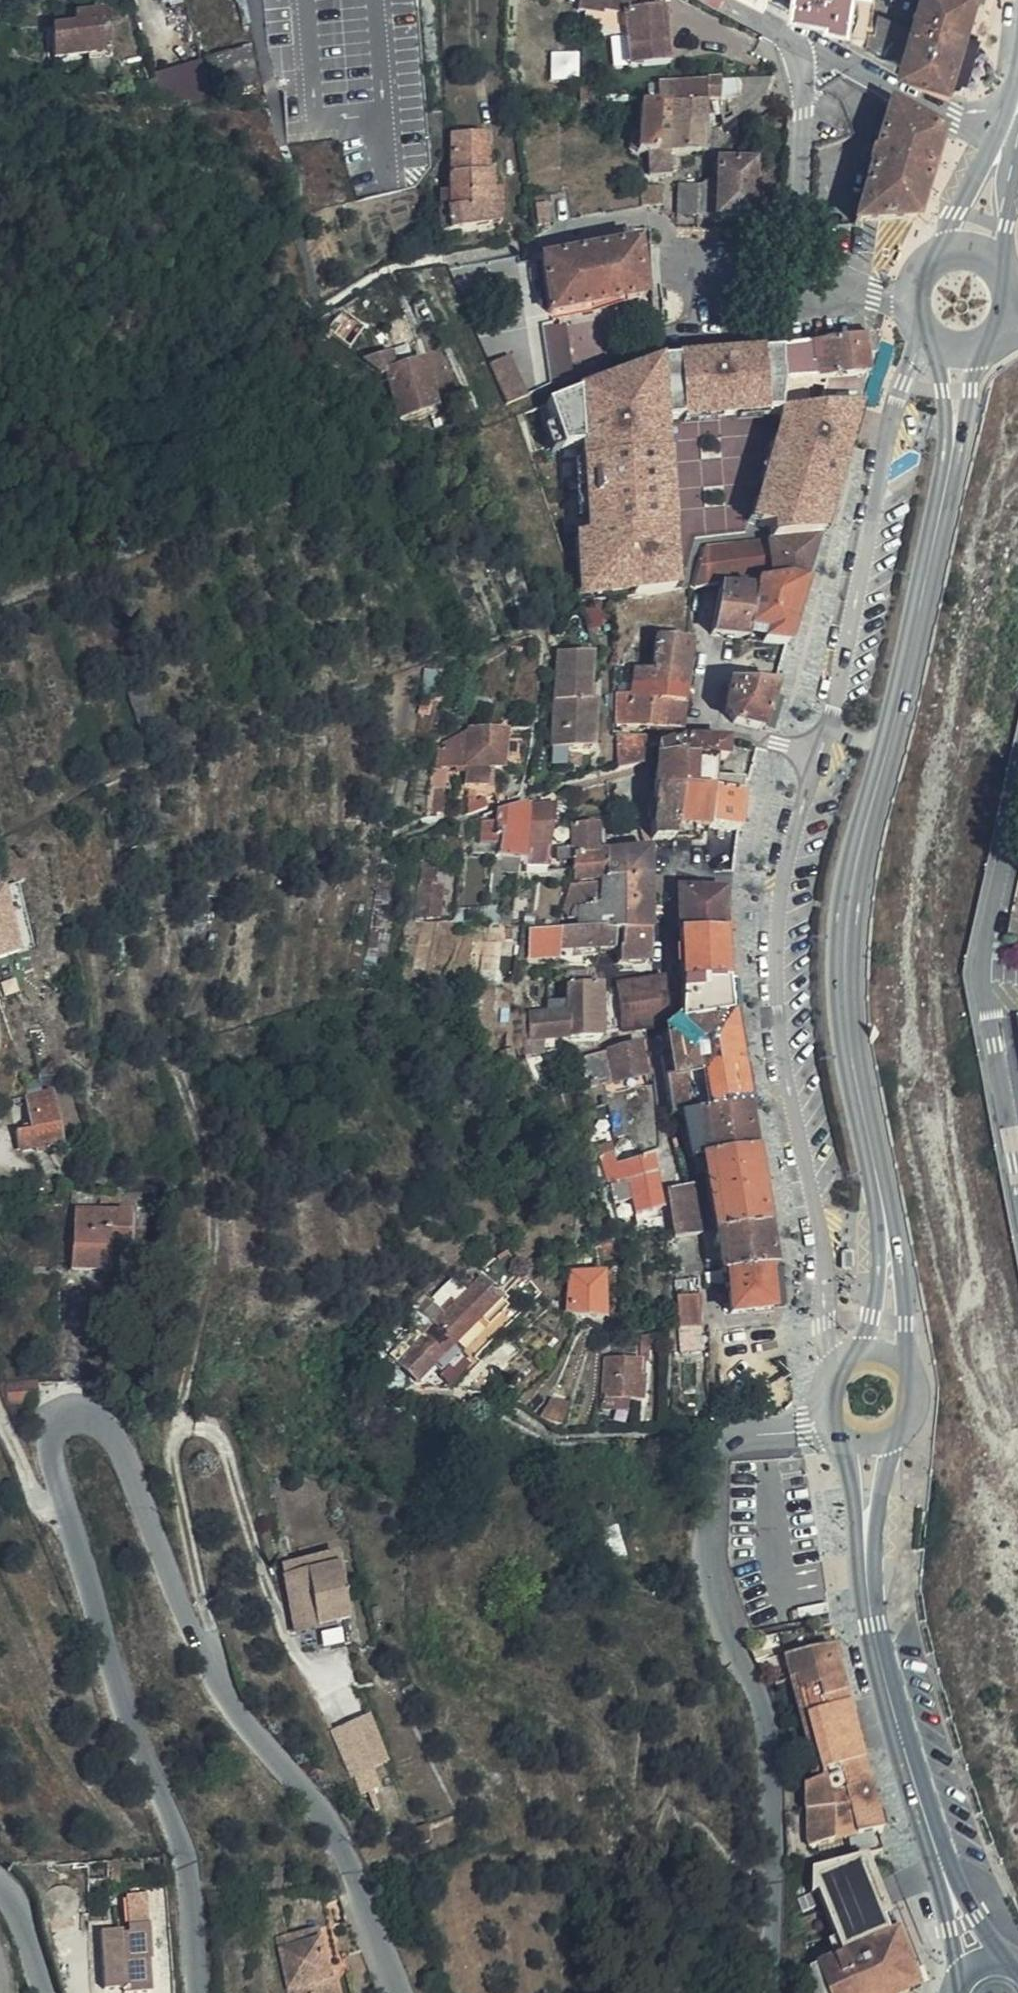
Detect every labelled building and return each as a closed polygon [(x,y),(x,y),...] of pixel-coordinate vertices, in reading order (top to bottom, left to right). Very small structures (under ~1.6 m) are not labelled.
[(581,10),(589,11),(620,18),(622,36),(626,68),(666,63),(659,9),(626,13),(629,0),(582,0),(581,10)] [(794,17),(796,0),(758,0),(794,17)] [(794,17),(867,48),(869,31),(874,0),(796,0),(794,17)] [(978,0),(926,0),(918,30),(908,67),(955,81),(978,0)] [(620,18),(589,11),(585,28),(622,36),(620,18)] [(105,13),(73,17),(74,27),(59,29),(55,29),(57,58),(88,55),(109,53),(105,13)] [(908,67),(918,30),(878,14),(874,32),(869,31),(867,48),(908,67)] [(74,27),(73,17),(59,19),(59,29),(74,27)] [(0,28),(0,48),(11,46),(8,27),(0,28)] [(255,80),(247,49),(208,60),(216,90),(255,80)] [(581,76),(581,50),(554,50),(555,76),(581,76)] [(111,75),(109,53),(88,55),(90,76),(111,75)] [(206,58),(161,66),(168,103),(212,95),(206,58)] [(948,98),(955,81),(908,67),(905,78),(948,98)] [(768,91),(773,79),(717,83),(718,105),(723,126),(736,116),(768,91)] [(130,95),(161,99),(157,84),(131,81),(130,95)] [(658,84),(658,104),(707,103),(718,105),(717,83),(658,84)] [(658,104),(657,126),(705,128),(707,103),(658,104)] [(641,153),(649,153),(654,153),(657,126),(658,104),(642,105),(639,131),(638,152),(641,153)] [(940,135),(889,108),(875,154),(873,153),(867,169),(869,170),(853,222),(915,221),(940,135)] [(670,153),(709,150),(711,127),(705,128),(657,126),(654,153),(649,153),(651,175),(670,174),(670,153)] [(630,152),(638,152),(639,131),(631,131),(630,152)] [(442,231),(490,224),(491,189),(492,173),(485,172),(484,135),(450,135),(451,190),(441,190),(441,209),(439,210),(442,231)] [(716,173),(699,185),(698,215),(751,217),(753,164),(717,163),(716,173)] [(661,186),(641,184),(641,203),(660,205),(661,186)] [(698,215),(699,185),(676,184),(675,215),(698,215)] [(491,189),(490,224),(502,223),(501,189),(491,189)] [(531,203),(533,211),(546,209),(544,200),(531,203)] [(546,209),(533,211),(537,230),(550,228),(546,209)] [(635,244),(633,230),(539,246),(540,260),(635,244)] [(635,244),(540,260),(548,314),(644,298),(635,244)] [(648,274),(652,321),(660,320),(657,275),(648,274)] [(364,329),(332,305),(311,319),(349,348),(364,329)] [(415,338),(405,316),(388,323),(396,345),(415,338)] [(864,377),(876,339),(780,351),(779,384),(809,383),(808,367),(812,368),(814,383),(818,383),(864,377)] [(507,403),(531,393),(513,350),(489,361),(507,403)] [(437,406),(424,361),(396,367),(391,351),(364,359),(382,375),(388,372),(400,416),(437,406)] [(779,384),(780,351),(762,352),(761,385),(778,385),(779,384)] [(561,444),(578,596),(674,588),(664,420),(766,416),(761,385),(762,352),(660,357),(546,398),(561,444)] [(855,406),(864,377),(818,383),(820,395),(821,398),(819,410),(849,407),(855,406)] [(849,407),(819,410),(817,410),(816,410),(810,449),(841,456),(852,418),(847,416),(849,407)] [(827,508),(841,456),(810,449),(790,446),(778,490),(800,495),(795,509),(786,538),(818,535),(827,508)] [(706,547),(694,587),(756,578),(787,575),(804,581),(818,535),(786,538),(706,547)] [(787,644),(804,581),(787,575),(756,578),(756,588),(752,611),(748,636),(747,639),(787,644)] [(719,590),(708,588),(703,593),(691,593),(689,628),(713,631),(713,630),(717,609),(719,590)] [(719,589),(719,590),(717,609),(752,611),(756,588),(720,588),(719,589)] [(713,630),(748,636),(752,611),(717,609),(713,630)] [(656,637),(652,669),(674,671),(677,652),(689,653),(691,641),(656,637)] [(699,641),(691,641),(689,653),(699,654),(699,641)] [(674,671),(652,669),(651,683),(686,686),(686,682),(695,683),(696,673),(688,671),(689,653),(677,652),(674,671)] [(552,746),(581,748),(581,730),(594,731),(596,702),(589,701),(592,656),(558,654),(552,746)] [(652,669),(616,666),(615,723),(647,726),(650,699),(651,683),(652,669)] [(761,729),(775,685),(729,681),(726,712),(736,723),(761,729)] [(686,686),(651,683),(650,699),(684,702),(692,704),(694,689),(685,688),(686,686)] [(159,731),(146,685),(128,689),(142,736),(159,731)] [(650,699),(647,726),(680,730),(684,702),(650,699)] [(467,766),(469,730),(440,744),(438,764),(456,765),(467,766)] [(505,733),(469,730),(467,766),(465,773),(464,784),(488,785),(490,768),(502,770),(505,733)] [(581,730),(581,748),(593,749),(594,731),(581,730)] [(615,730),(614,735),(617,737),(617,753),(618,764),(643,761),(643,737),(638,737),(638,733),(615,730)] [(727,759),(727,737),(698,733),(697,740),(682,738),(682,756),(715,759),(727,759)] [(682,756),(682,738),(677,740),(669,742),(660,746),(659,753),(657,773),(681,774),(682,756)] [(714,764),(715,759),(682,756),(681,774),(680,787),(712,790),(713,777),(714,764)] [(713,777),(725,778),(727,765),(714,764),(713,777)] [(430,785),(445,786),(447,770),(432,768),(430,785)] [(702,829),(709,828),(710,811),(712,790),(680,787),(681,774),(657,773),(657,789),(679,792),(678,803),(677,819),(675,838),(701,839),(702,829)] [(728,792),(729,778),(725,778),(713,777),(712,790),(728,792)] [(742,793),(743,779),(729,778),(728,792),(742,793)] [(442,811),(445,786),(430,785),(426,815),(436,817),(438,810),(442,811)] [(469,812),(488,806),(485,796),(478,797),(477,789),(469,790),(469,812)] [(548,867),(557,802),(559,798),(564,793),(560,789),(557,789),(547,793),(539,799),(530,803),(519,805),(498,811),(496,820),(494,845),(491,871),(503,872),(517,875),(520,861),(523,862),(524,861),(530,861),(530,865),(548,867)] [(573,800),(573,789),(572,790),(569,790),(564,793),(559,798),(557,802),(573,800)] [(679,792),(657,789),(656,801),(678,803),(679,792)] [(738,830),(742,793),(728,792),(712,790),(710,811),(709,828),(738,830)] [(655,815),(677,819),(678,803),(656,801),(655,815)] [(659,837),(675,838),(677,819),(655,815),(655,823),(659,837)] [(494,845),(496,820),(482,821),(480,844),(494,845)] [(606,877),(607,850),(598,850),(598,821),(575,822),(574,845),(560,845),(560,858),(572,859),(573,881),(599,882),(600,878),(606,877)] [(607,840),(615,839),(615,834),(607,833),(607,821),(598,821),(598,850),(607,850),(607,840)] [(649,849),(607,850),(606,877),(648,877),(649,849)] [(382,983),(393,909),(390,909),(398,853),(382,850),(364,979),(382,983)] [(422,882),(435,882),(438,860),(424,860),(422,882)] [(500,895),(503,872),(491,871),(490,895),(500,895)] [(661,906),(661,879),(648,877),(606,877),(600,878),(599,882),(598,902),(649,904),(649,915),(667,914),(666,906),(661,906)] [(624,930),(649,931),(649,915),(649,904),(598,902),(599,882),(573,881),(565,909),(565,914),(568,917),(570,918),(574,919),(577,919),(578,920),(578,927),(558,927),(559,947),(597,948),(598,928),(615,929),(624,930)] [(8,882),(0,884),(0,955),(22,949),(8,882)] [(422,882),(417,916),(440,918),(444,883),(435,882),(422,882)] [(725,932),(724,891),(678,887),(680,930),(725,932)] [(472,903),(460,902),(458,921),(484,921),(484,909),(473,907),(472,903)] [(487,923),(510,924),(512,913),(489,911),(487,923)] [(598,928),(597,948),(613,949),(615,929),(598,928)] [(648,960),(649,931),(624,930),(623,947),(620,948),(621,962),(648,960)] [(727,981),(725,932),(680,930),(683,980),(727,981)] [(566,1004),(603,1004),(601,984),(594,984),(592,969),(565,972),(566,1004)] [(481,971),(480,983),(498,982),(501,972),(481,971)] [(667,1018),(664,978),(649,979),(620,982),(624,1030),(651,1028),(667,1018)] [(732,1013),(727,981),(683,980),(680,1020),(732,1013)] [(566,1004),(561,1003),(560,1010),(530,1011),(530,1037),(525,1037),(526,1050),(545,1050),(546,1038),(568,1037),(569,1010),(566,1009),(566,1004)] [(602,1037),(603,1004),(566,1004),(566,1009),(569,1010),(568,1037),(602,1037)] [(745,1102),(732,1013),(680,1020),(677,1020),(666,1031),(671,1054),(664,1055),(671,1114),(679,1112),(697,1110),(745,1102)] [(590,1084),(607,1082),(646,1074),(639,1041),(621,1045),(586,1053),(590,1084)] [(53,1089),(30,1093),(36,1126),(18,1129),(21,1146),(41,1143),(43,1154),(53,1152),(51,1141),(62,1139),(53,1089)] [(754,1148),(745,1102),(697,1110),(699,1127),(689,1128),(693,1157),(704,1156),(754,1148)] [(697,1110),(679,1112),(684,1128),(689,1128),(699,1127),(697,1110)] [(636,1136),(616,1143),(622,1159),(642,1152),(636,1136)] [(600,1144),(600,1152),(614,1151),(613,1141),(600,1144)] [(765,1224),(754,1148),(704,1156),(710,1202),(690,1205),(685,1183),(668,1187),(671,1212),(674,1227),(675,1237),(702,1233),(715,1230),(765,1224)] [(600,1152),(609,1182),(654,1174),(651,1156),(615,1161),(614,1151),(600,1152)] [(613,1196),(620,1215),(662,1207),(658,1189),(658,1188),(654,1174),(609,1182),(613,1196)] [(70,1267),(105,1270),(107,1250),(128,1251),(131,1214),(74,1210),(70,1267)] [(771,1269),(765,1224),(715,1230),(721,1269),(722,1272),(767,1269),(771,1269)] [(107,1250),(105,1270),(126,1272),(128,1251),(107,1250)] [(728,1283),(732,1315),(772,1310),(767,1269),(722,1272),(721,1269),(706,1270),(707,1284),(728,1283)] [(568,1272),(566,1313),(598,1319),(601,1273),(568,1272)] [(677,1277),(677,1294),(699,1293),(698,1276),(677,1277)] [(429,1327),(450,1348),(476,1322),(484,1330),(504,1309),(500,1304),(503,1300),(480,1277),(464,1290),(429,1327)] [(417,1314),(429,1327),(464,1290),(452,1280),(417,1314)] [(678,1325),(678,1328),(694,1327),(695,1327),(700,1327),(699,1293),(677,1294),(679,1320),(678,1325)] [(408,1321),(422,1334),(429,1327),(417,1314),(408,1321)] [(747,1343),(746,1326),(722,1327),(722,1347),(747,1343)] [(439,1372),(457,1354),(450,1348),(429,1327),(422,1334),(399,1358),(420,1378),(433,1365),(439,1372)] [(694,1327),(678,1328),(680,1350),(696,1349),(694,1327)] [(648,1354),(650,1334),(642,1334),(639,1354),(648,1354)] [(511,1354),(519,1346),(513,1341),(493,1359),(500,1368),(512,1356),(511,1354)] [(639,1375),(639,1354),(621,1352),(620,1356),(605,1357),(603,1398),(630,1400),(642,1400),(645,1377),(639,1375)] [(371,1377),(380,1381),(387,1367),(377,1362),(371,1377)] [(555,1364),(539,1379),(544,1384),(556,1375),(554,1372),(559,1368),(555,1364)] [(36,1400),(36,1380),(10,1381),(10,1400),(36,1400)] [(563,1422),(570,1401),(552,1395),(543,1414),(563,1422)] [(629,1410),(630,1400),(603,1398),(601,1407),(629,1410)] [(347,1619),(334,1553),(283,1563),(295,1629),(347,1619)] [(365,1640),(362,1628),(350,1631),(352,1643),(365,1640)] [(828,1641),(826,1629),(818,1631),(820,1643),(828,1641)] [(839,1662),(836,1646),(830,1648),(832,1663),(839,1662)] [(832,1663),(830,1648),(785,1655),(790,1679),(796,1677),(825,1776),(818,1778),(805,1782),(806,1808),(809,1809),(809,1846),(846,1839),(850,1855),(882,1849),(878,1832),(883,1830),(875,1802),(858,1736),(839,1662),(832,1663)] [(817,1773),(818,1778),(825,1776),(796,1677),(790,1679),(812,1763),(809,1766),(810,1772),(817,1773)] [(329,1730),(347,1722),(340,1708),(322,1715),(329,1730)] [(358,1746),(347,1722),(329,1730),(341,1754),(358,1746)] [(434,1837),(428,1823),(415,1827),(421,1842),(434,1837)] [(910,1992),(903,1974),(911,1971),(896,1934),(888,1937),(882,1920),(890,1916),(867,1857),(812,1866),(812,1889),(818,1892),(842,1955),(809,1967),(811,1992),(909,1992),(910,1992)] [(284,1992),(331,1992),(330,1968),(323,1968),(320,1915),(281,1917),(284,1992)] [(896,1934),(890,1916),(882,1920),(888,1937),(896,1934)] [(126,1992),(127,1992),(151,1990),(148,1958),(152,1956),(149,1923),(128,1926),(129,1933),(124,1933),(123,1930),(101,1932),(105,1989),(126,1988),(126,1992)] [(911,1971),(903,1974),(910,1992),(918,1989),(911,1971)]
